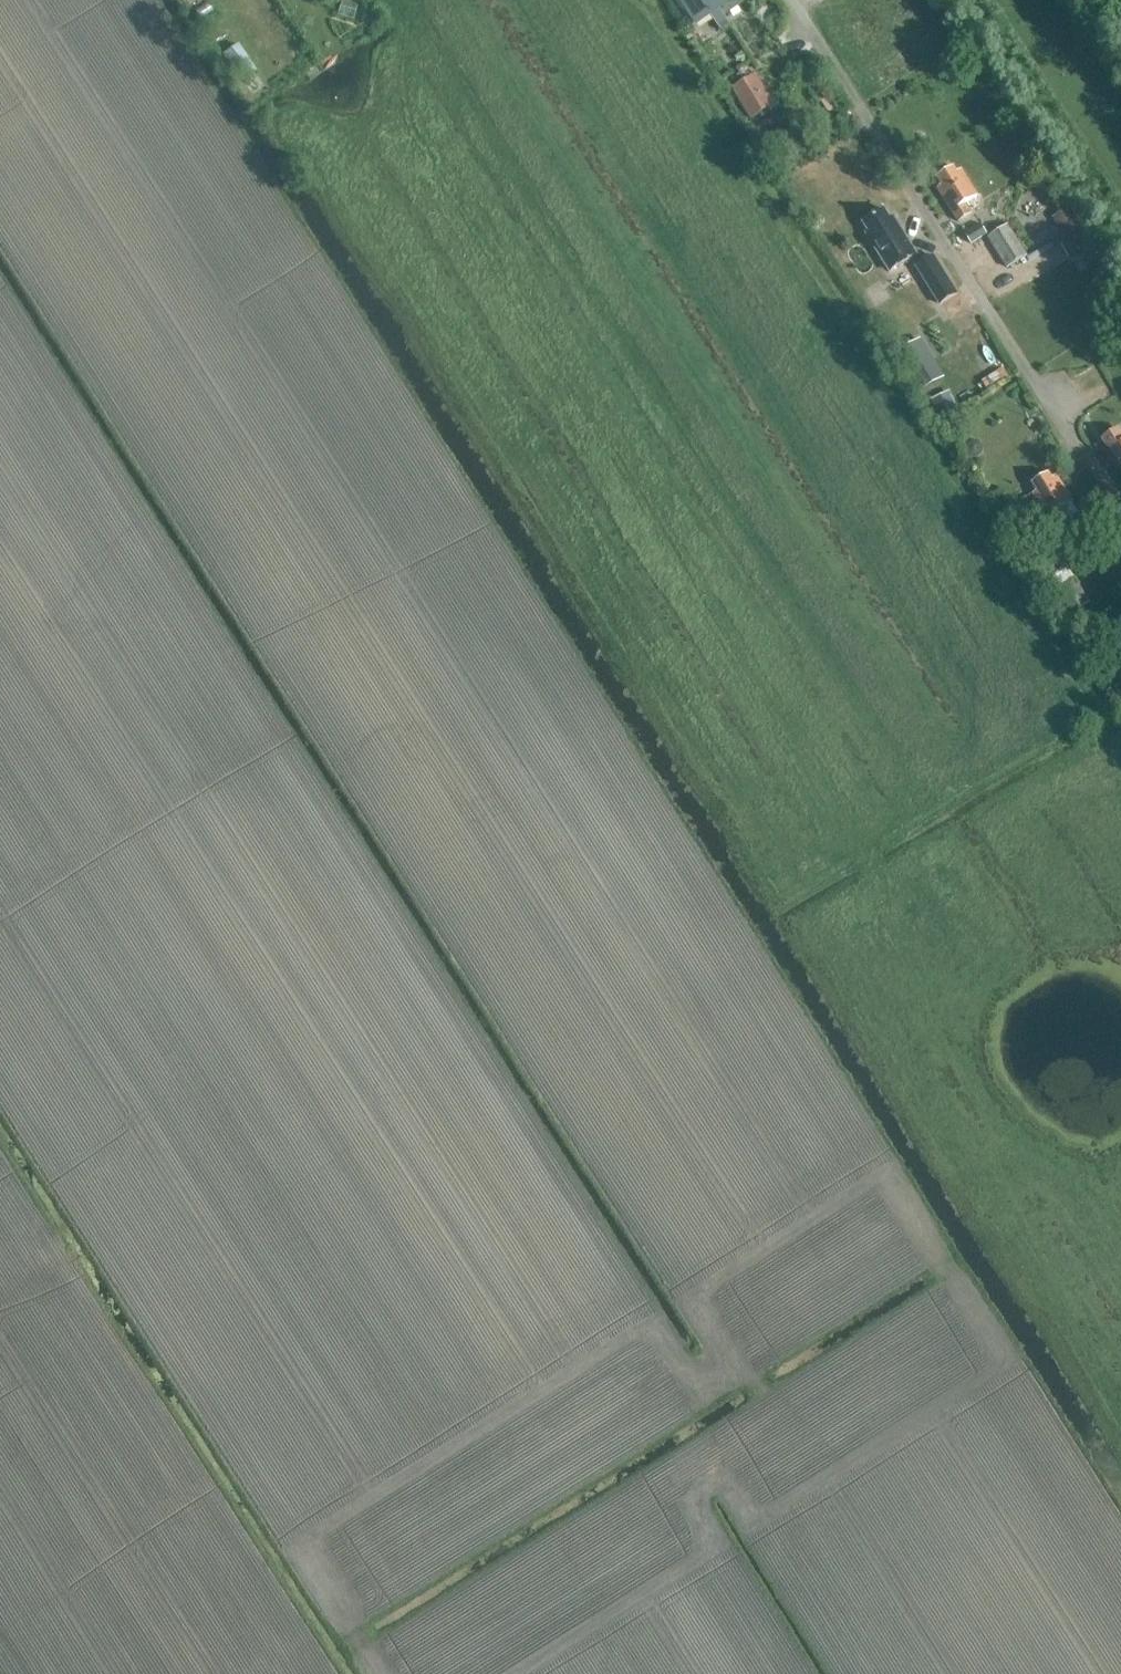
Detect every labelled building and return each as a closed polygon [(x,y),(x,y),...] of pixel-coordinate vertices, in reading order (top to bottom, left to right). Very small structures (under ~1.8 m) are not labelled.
[(692,3),(687,6),(697,22),(709,14),(720,31),(729,25),(719,8),(725,5),(724,4),(730,0),(691,0),(692,3)] [(273,56),(281,48),(268,35),(260,43),(273,56)] [(238,45),(224,55),(241,80),(255,70),(238,45)] [(772,106),(755,76),(734,88),(751,118),(772,106)] [(965,204),(978,196),(961,170),(957,173),(954,167),(937,178),(942,186),(937,188),(958,222),(971,214),(965,204)] [(1055,218),(1064,236),(1081,227),(1072,209),(1055,218)] [(890,272),(917,255),(893,218),(891,219),(885,210),(864,223),(870,232),(867,234),(890,272)] [(1026,256),(1008,226),(989,238),(1007,267),(1026,256)] [(1084,232),(1063,245),(1069,256),(1091,244),(1084,232)] [(957,294),(934,257),(917,267),(940,305),(957,294)] [(991,366),(996,375),(1016,366),(1012,357),(991,366)] [(958,380),(943,387),(954,407),(968,400),(958,380)] [(1119,430),(1102,440),(1107,448),(1103,451),(1120,480),(1120,433),(1119,430)] [(1038,522),(1046,517),(1054,529),(1079,513),(1056,476),(1052,479),(1049,473),(1032,483),(1037,491),(1032,494),(1040,508),(1033,512),(1038,522)]
